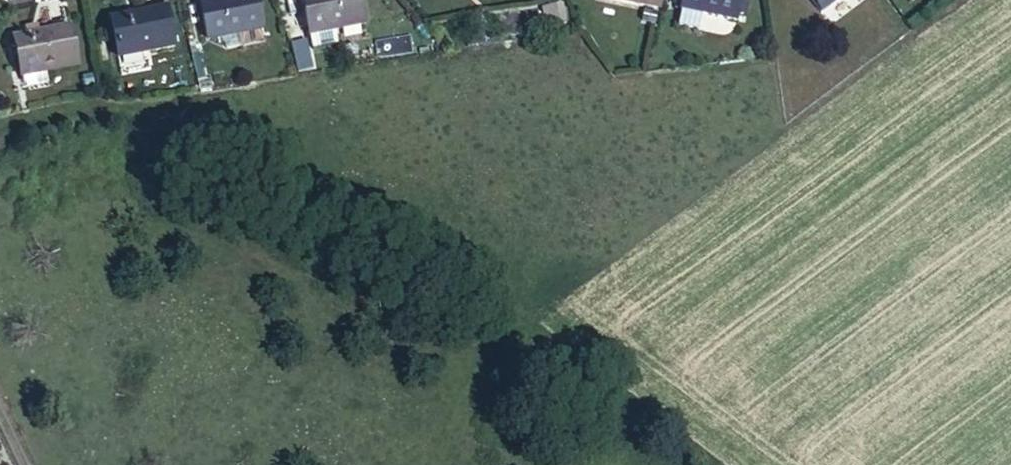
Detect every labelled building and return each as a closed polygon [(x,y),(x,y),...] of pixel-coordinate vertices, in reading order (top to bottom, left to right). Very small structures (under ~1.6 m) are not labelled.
[(257,0),(214,0),(201,2),(208,40),(262,30),(257,0)] [(360,0),(304,0),(311,36),(365,24),(360,0)] [(660,9),(663,0),(614,0),(660,9)] [(683,6),(681,12),(735,23),(736,19),(741,0),(684,0),(683,6)] [(736,19),(743,20),(747,0),(741,0),(736,19)] [(822,14),(840,0),(812,0),(822,14)] [(566,25),(563,6),(549,8),(549,10),(552,27),(553,28),(566,25)] [(174,46),(167,10),(111,20),(118,58),(174,46)] [(552,27),(549,10),(543,11),(546,28),(552,27)] [(77,66),(70,28),(38,35),(28,37),(15,40),(21,77),(77,66)] [(27,30),(28,37),(38,35),(37,28),(27,30)]
